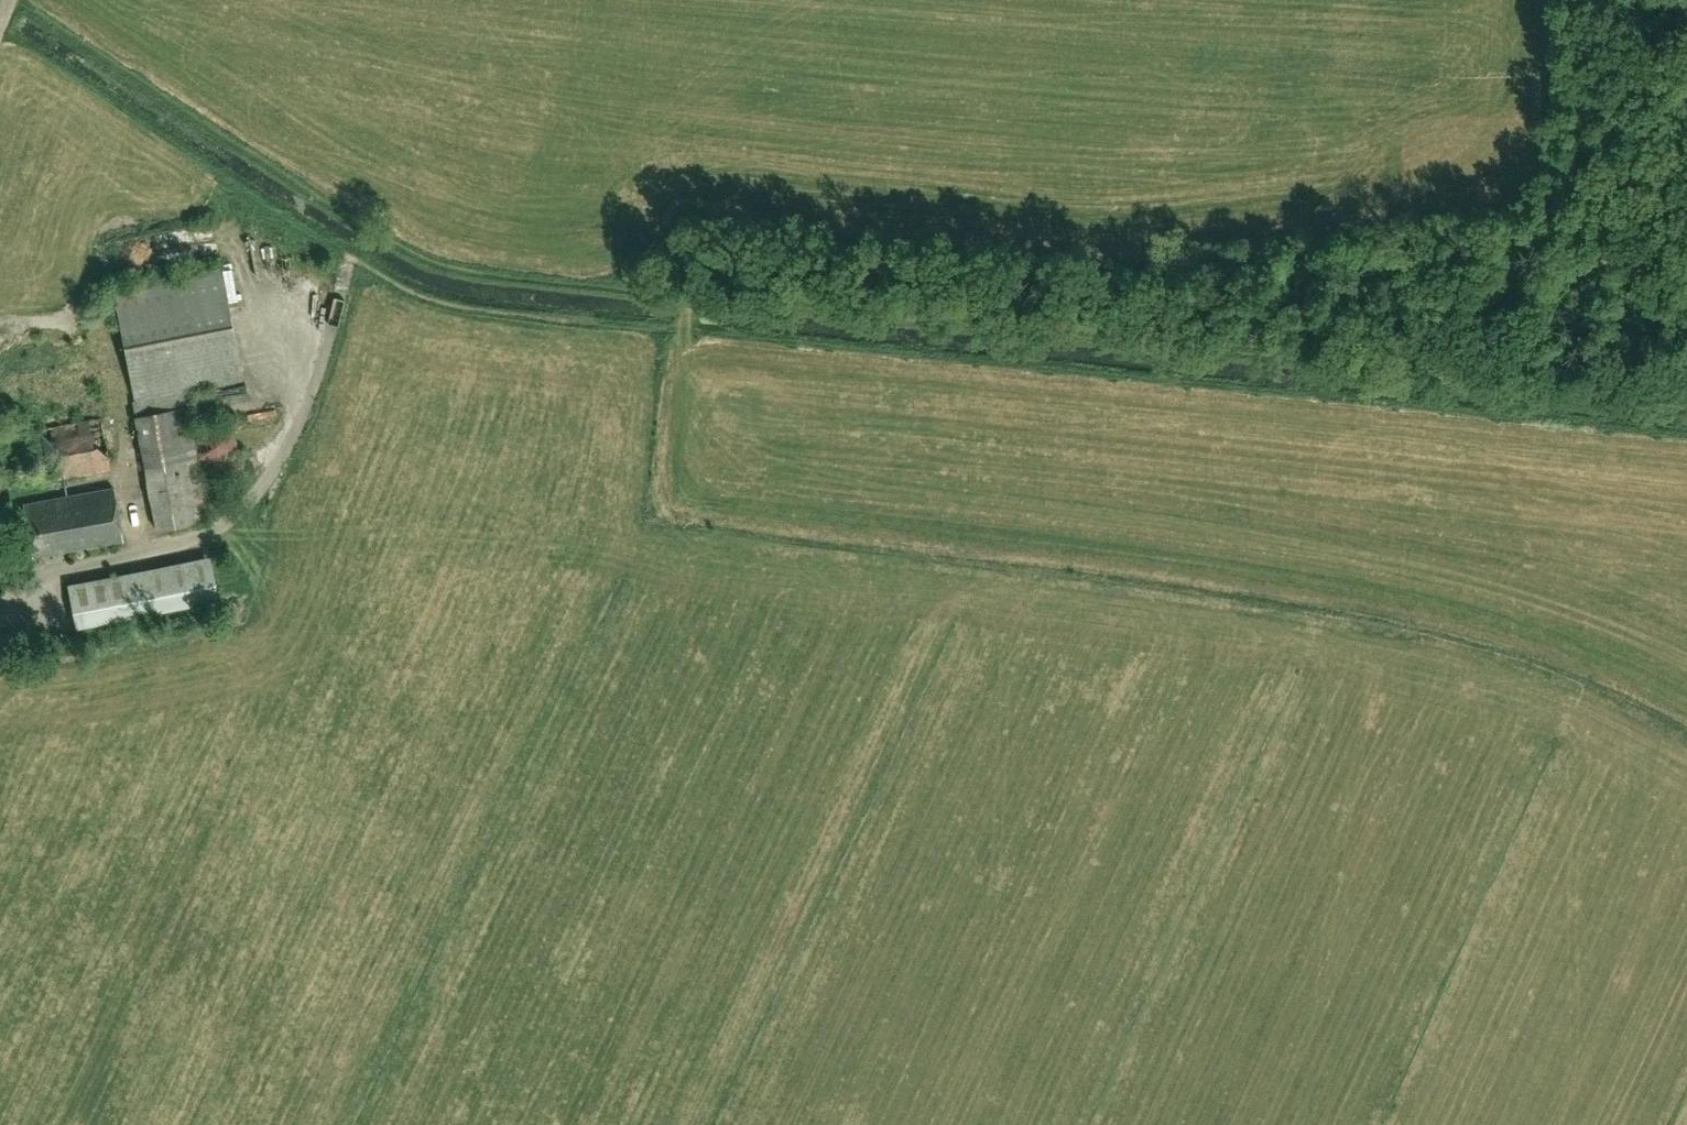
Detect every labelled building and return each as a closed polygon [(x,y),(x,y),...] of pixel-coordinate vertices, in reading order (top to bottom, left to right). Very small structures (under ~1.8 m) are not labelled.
[(221,269),(113,290),(135,399),(133,400),(157,531),(209,521),(208,518),(204,496),(198,459),(220,466),(237,451),(233,427),(211,420),(193,435),(185,390),(242,378),(221,269)] [(245,402),(248,413),(273,406),(270,395),(245,402)] [(110,470),(101,419),(41,430),(50,481),(110,470)] [(113,488),(23,504),(32,557),(122,541),(113,488)] [(209,556),(69,584),(77,628),(218,600),(209,556)]
